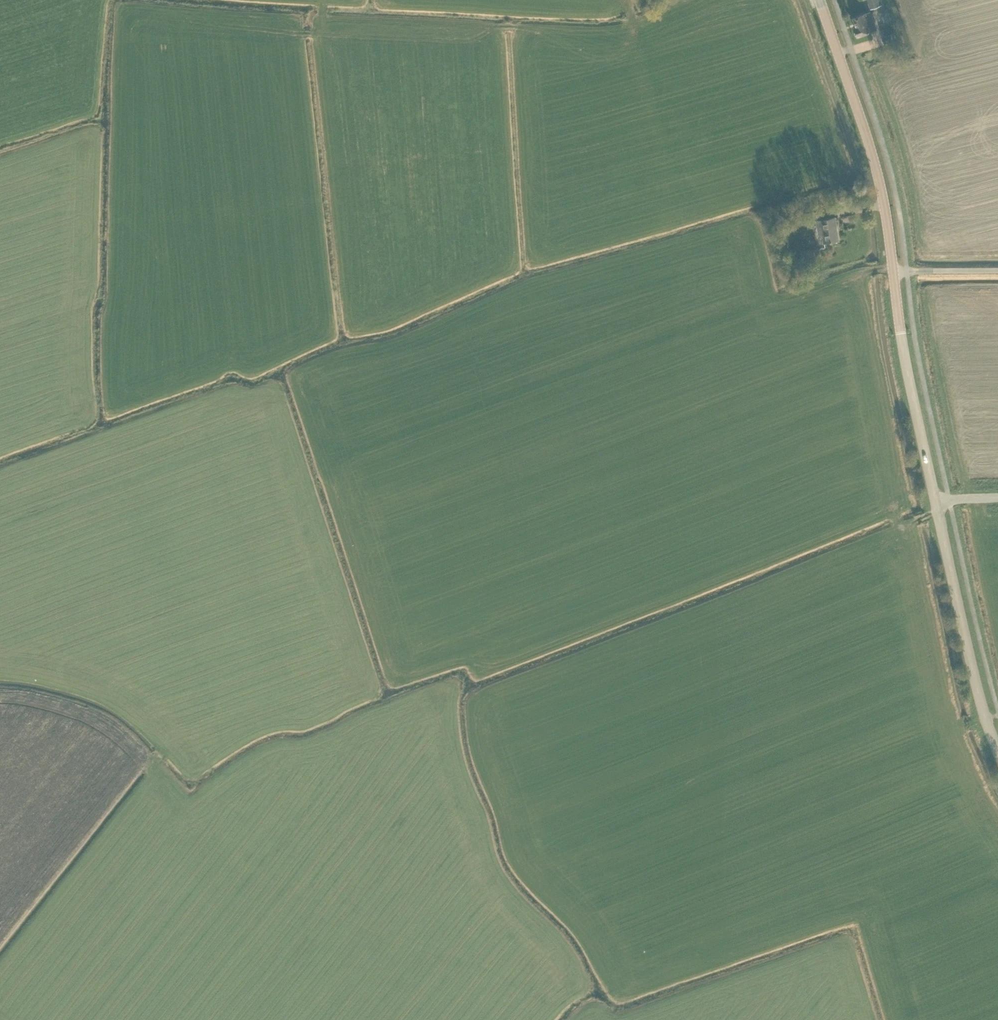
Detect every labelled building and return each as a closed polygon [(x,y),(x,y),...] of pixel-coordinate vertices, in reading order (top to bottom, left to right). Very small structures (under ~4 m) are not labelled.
[(870,8),(882,4),(881,0),(868,0),(870,8)] [(877,28),(871,11),(853,17),(857,29),(856,29),(858,36),(869,32),(869,31),(877,28)] [(894,39),(892,34),(882,37),(884,43),(894,39)] [(817,220),(819,234),(823,234),(824,242),(839,239),(835,216),(831,217),(830,211),(817,213),(817,211),(804,212),(805,222),(817,220)]
